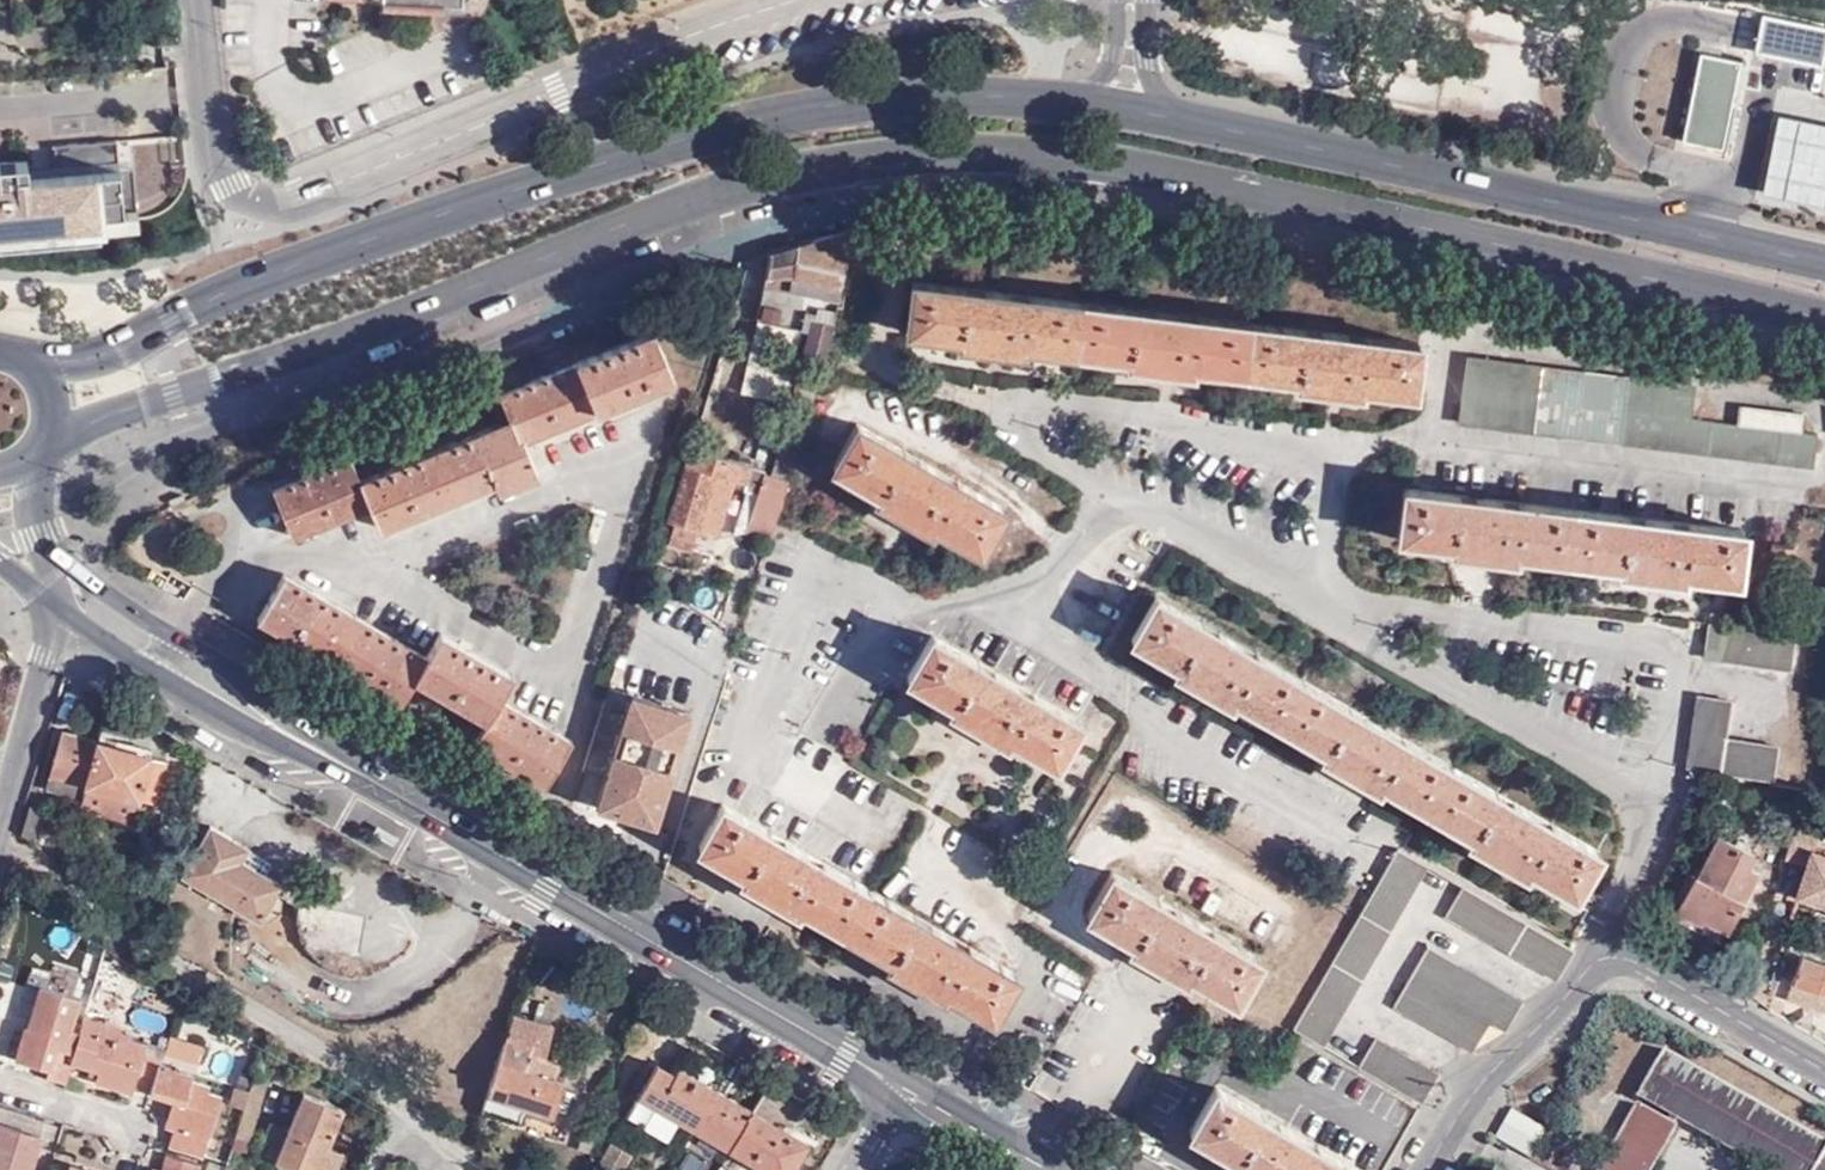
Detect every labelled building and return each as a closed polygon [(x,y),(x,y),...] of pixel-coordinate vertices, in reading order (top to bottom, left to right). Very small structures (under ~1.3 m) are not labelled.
[(0,4),(0,38),(14,37),(13,25),(11,4),(0,4)] [(1734,57),(1694,48),(1676,136),(1716,146),(1734,57)] [(1771,110),(1755,186),(1824,200),(1824,120),(1771,110)] [(97,250),(96,238),(136,234),(135,213),(123,216),(119,175),(28,181),(27,162),(0,164),(0,258),(97,250)] [(826,359),(851,229),(807,239),(770,252),(754,312),(807,328),(800,350),(826,359)] [(1414,391),(1420,341),(911,279),(906,330),(959,337),(958,343),(1023,350),(1024,344),(1127,356),(1126,362),(1191,371),(1192,364),(1294,376),(1294,384),(1361,392),(1362,385),(1414,391)] [(493,445),(489,425),(485,425),(364,479),(353,455),(276,487),(294,534),(372,502),(382,526),(496,480),(500,489),(539,473),(524,439),(675,376),(654,328),(501,393),(511,417),(510,421),(513,441),(493,445)] [(1458,422),(1811,467),(1815,435),(1800,434),(1802,414),(1739,405),(1737,425),(1687,419),(1691,387),(1465,357),(1458,422)] [(510,421),(489,425),(493,445),(513,441),(510,421)] [(981,551),(1007,507),(859,423),(833,466),(879,492),(875,498),(932,530),(936,524),(981,551)] [(737,479),(741,464),(690,448),(669,519),(679,522),(701,529),(719,535),(737,479)] [(769,474),(741,464),(737,479),(750,483),(748,489),(750,490),(763,494),(769,474)] [(771,538),(790,480),(769,474),(763,494),(753,532),(771,538)] [(1736,580),(1742,530),(1403,487),(1396,538),(1449,545),(1448,551),(1513,559),(1514,552),(1618,567),(1617,573),(1681,580),(1683,574),(1736,580)] [(763,494),(750,490),(737,532),(738,535),(753,532),(763,494)] [(701,529),(679,522),(672,543),(694,550),(701,529)] [(548,783),(574,738),(503,696),(515,673),(442,631),(429,655),(285,572),(259,615),(404,700),(418,675),(489,716),(476,740),(548,783)] [(1574,893),(1600,848),(1157,593),(1132,638),(1178,665),(1176,668),(1232,702),(1235,697),(1324,749),(1321,754),(1377,787),(1382,781),(1470,833),(1467,838),(1525,872),(1528,866),(1574,893)] [(1791,665),(1798,631),(1709,620),(1709,625),(1706,653),(1791,665)] [(1055,761),(1080,719),(933,633),(908,676),(953,702),(950,707),(1006,740),(1009,735),(1055,761)] [(692,711),(610,686),(586,768),(608,776),(600,805),(657,823),(692,711)] [(1701,691),(1692,762),(1777,774),(1781,740),(1729,733),(1735,695),(1701,691)] [(88,785),(100,742),(63,731),(48,790),(84,799),(88,785)] [(168,761),(100,742),(89,784),(138,799),(156,804),(168,761)] [(138,799),(88,785),(84,799),(82,809),(131,823),(138,799)] [(992,1018),(1018,973),(726,801),(700,846),(745,872),(742,876),(798,910),(801,905),(888,956),(886,961),(943,995),(946,990),(992,1018)] [(21,835),(44,854),(58,814),(32,806),(21,835)] [(1808,864),(1822,825),(1793,818),(1784,857),(1808,864)] [(248,848),(212,827),(184,877),(260,921),(282,884),(242,860),(248,848)] [(1749,865),(1755,854),(1720,836),(1699,876),(1695,874),(1677,906),(1700,918),(1702,913),(1729,926),(1758,870),(1749,865)] [(1294,1029),(1324,1045),(1428,861),(1399,845),(1294,1029)] [(1819,849),(1811,870),(1805,868),(1798,891),(1824,900),(1824,851),(1819,849)] [(1235,1001),(1260,958),(1112,870),(1087,914),(1131,940),(1129,945),(1186,979),(1190,974),(1235,1001)] [(1556,978),(1575,948),(1465,883),(1447,914),(1556,978)] [(308,955),(383,958),(385,918),(309,915),(308,955)] [(1504,1031),(1521,1002),(1429,947),(1395,1004),(1472,1049),(1489,1021),(1504,1031)] [(1802,951),(1787,993),(1824,1007),(1824,959),(1802,951)] [(472,997),(489,987),(484,977),(466,986),(472,997)] [(465,990),(449,1000),(456,1011),(472,1000),(465,990)] [(75,1071),(83,1041),(72,1038),(82,1009),(42,996),(28,1044),(25,1043),(17,1069),(51,1080),(49,1085),(68,1091),(75,1071)] [(438,1009),(447,1026),(458,1020),(449,1003),(438,1009)] [(516,1015),(509,1037),(509,1038),(533,1045),(532,1052),(547,1058),(548,1058),(557,1027),(516,1015)] [(137,1094),(153,1099),(162,1070),(167,1054),(152,1049),(150,1052),(133,1046),(133,1043),(125,1039),(125,1037),(88,1026),(83,1041),(75,1071),(100,1078),(97,1087),(135,1098),(137,1094)] [(559,1062),(548,1058),(547,1058),(532,1052),(533,1045),(509,1038),(509,1037),(490,1096),(531,1108),(555,1115),(566,1082),(554,1079),(559,1062)] [(1358,1065),(1421,1102),(1437,1074),(1375,1037),(1358,1065)] [(1674,1051),(1648,1096),(1774,1169),(1824,1169),(1824,1140),(1674,1051)] [(675,1073),(656,1064),(638,1095),(656,1106),(675,1073)] [(694,1127),(717,1088),(679,1065),(675,1073),(656,1106),(678,1118),(694,1127)] [(269,1073),(256,1068),(249,1090),(244,1109),(232,1147),(244,1152),(269,1073)] [(162,1070),(153,1099),(175,1107),(167,1133),(175,1136),(172,1152),(204,1162),(222,1102),(211,1098),(212,1092),(194,1087),(195,1082),(162,1070)] [(808,1101),(770,1079),(754,1109),(731,1149),(767,1169),(790,1169),(806,1143),(789,1133),(808,1101)] [(229,1104),(244,1109),(249,1090),(235,1086),(229,1104)] [(1215,1086),(1190,1132),(1235,1158),(1232,1164),(1243,1169),(1360,1169),(1215,1086)] [(731,1149),(754,1109),(717,1088),(694,1127),(731,1149)] [(341,1110),(298,1094),(284,1132),(266,1126),(255,1157),(291,1169),(337,1169),(343,1153),(327,1148),(341,1110)] [(656,1106),(638,1095),(623,1121),(637,1129),(642,1123),(666,1138),(678,1118),(656,1106)] [(525,1126),(531,1108),(490,1096),(484,1112),(525,1126)] [(1683,1126),(1645,1104),(1605,1169),(1658,1169),(1683,1126)] [(1491,1136),(1523,1154),(1539,1125),(1507,1107),(1491,1136)] [(42,1142),(3,1130),(0,1138),(0,1169),(33,1169),(42,1142)] [(611,1142),(599,1161),(615,1169),(622,1169),(631,1154),(611,1142)] [(169,1160),(166,1169),(202,1169),(169,1160)]
